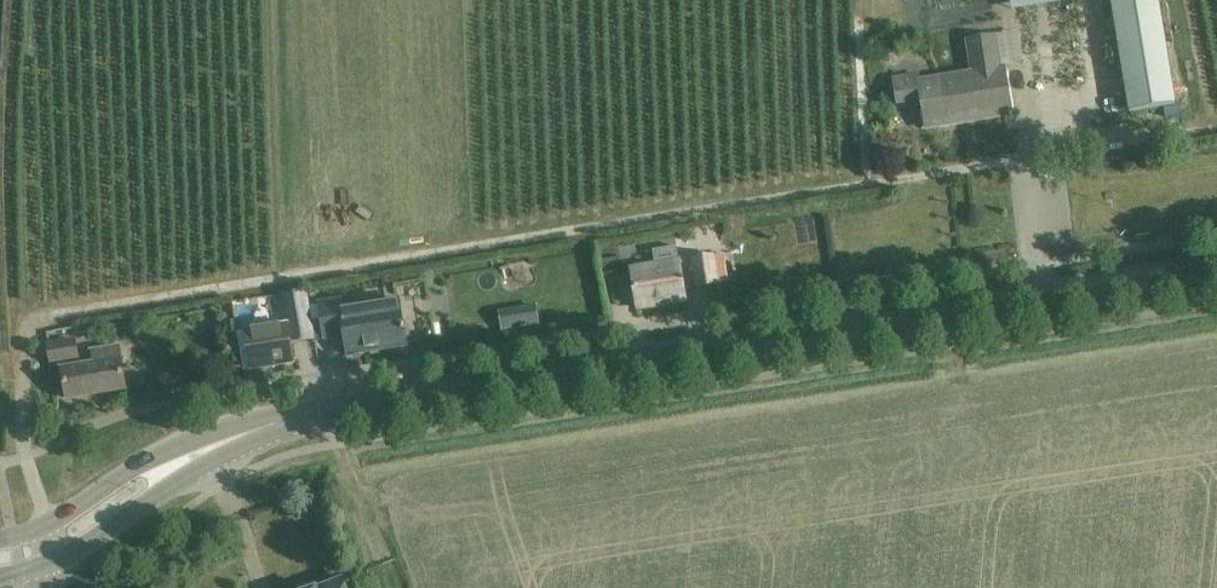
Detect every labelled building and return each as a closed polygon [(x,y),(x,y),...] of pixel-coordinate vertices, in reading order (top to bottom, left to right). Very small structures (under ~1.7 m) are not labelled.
[(1130,113),(1176,106),(1158,0),(1111,0),(1130,113)] [(926,129),(948,126),(1012,115),(1004,69),(1001,69),(995,38),(968,42),(973,74),(921,82),(920,75),(894,79),(899,105),(922,101),(926,129)] [(894,47),(879,50),(882,66),(897,63),(894,47)] [(631,270),(634,286),(637,310),(686,302),(680,262),(679,262),(677,247),(653,250),(655,266),(631,270)] [(723,255),(713,257),(717,285),(728,284),(723,255)] [(694,260),(695,264),(698,288),(717,285),(713,257),(694,260)] [(245,332),(247,347),(251,371),(294,364),(291,343),(313,339),(307,298),(283,302),(287,325),(245,332)] [(320,305),(322,315),(326,339),(346,336),(349,356),(408,346),(405,327),(403,328),(398,301),(343,310),(341,301),(320,305)] [(537,308),(524,310),(527,330),(540,328),(537,308)] [(49,347),(52,364),(78,360),(76,343),(49,347)] [(95,365),(87,367),(63,370),(67,399),(125,390),(122,366),(119,349),(93,353),(95,365)]
